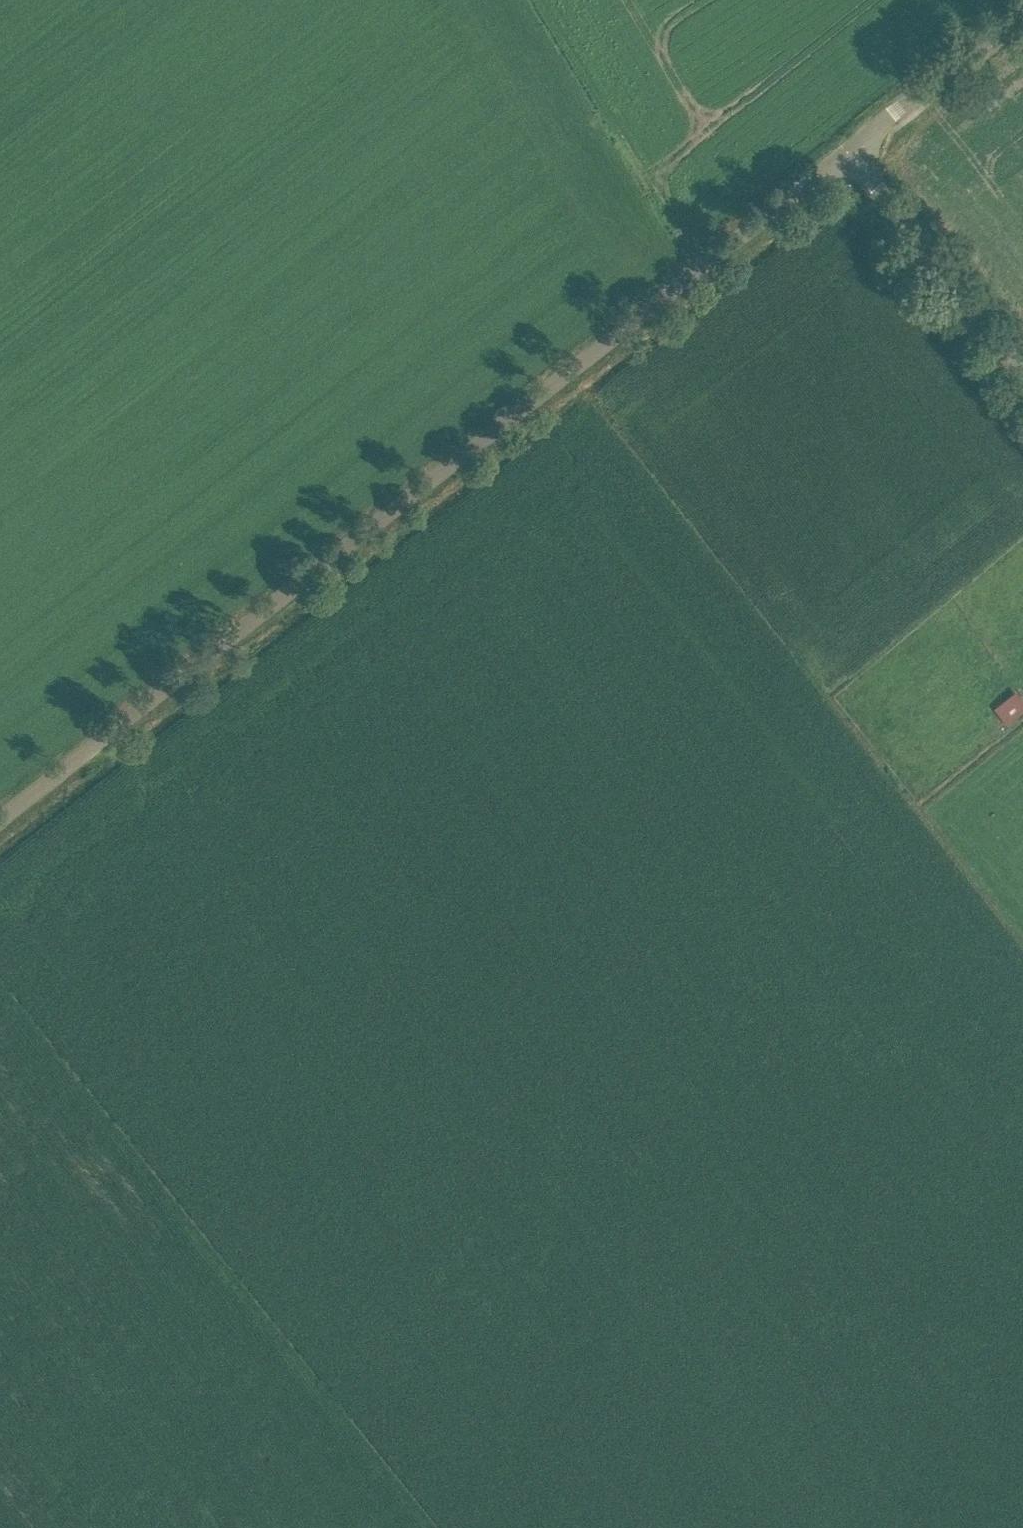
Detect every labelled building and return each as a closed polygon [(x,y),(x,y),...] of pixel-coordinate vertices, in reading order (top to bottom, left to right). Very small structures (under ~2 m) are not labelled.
[(1022,709),(1022,699),(1013,688),(991,706),(1005,724),(1022,709)]
